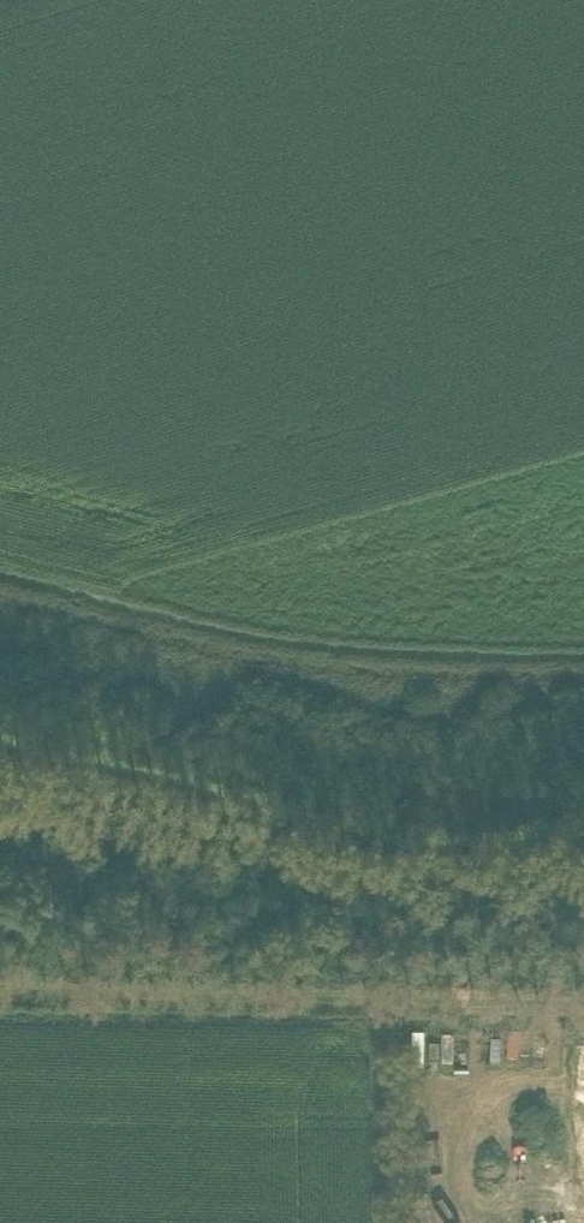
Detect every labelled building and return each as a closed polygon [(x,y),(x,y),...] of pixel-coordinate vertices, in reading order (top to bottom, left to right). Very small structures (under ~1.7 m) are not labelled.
[(427,1066),(428,1030),(412,1030),(410,1066),(427,1066)]
